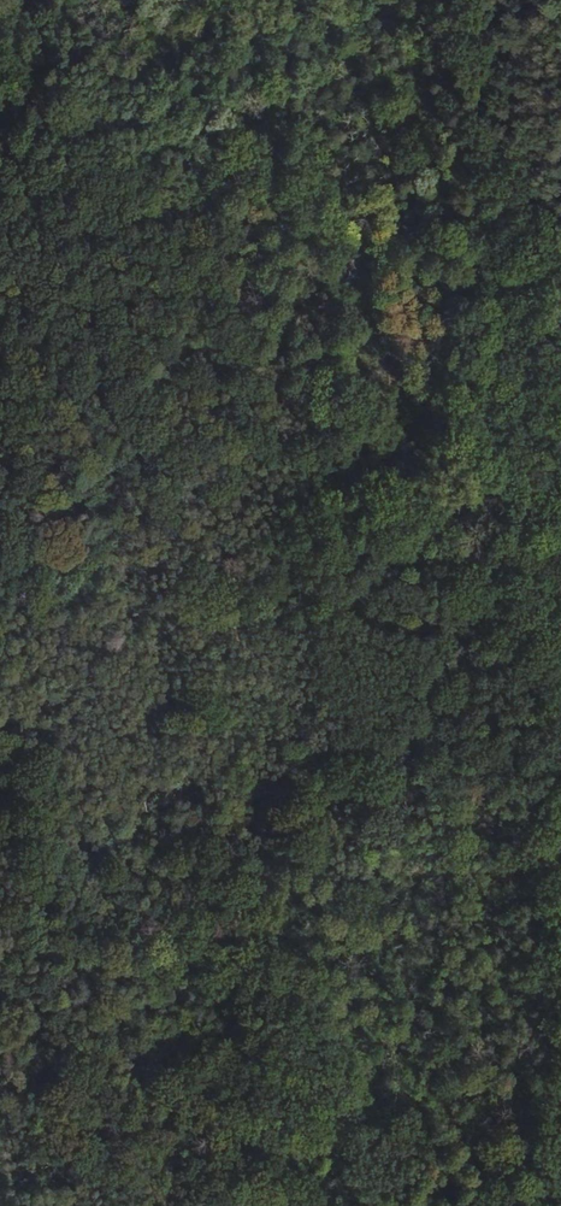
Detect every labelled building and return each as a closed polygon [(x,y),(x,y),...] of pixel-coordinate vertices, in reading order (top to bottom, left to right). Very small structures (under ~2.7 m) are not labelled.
[(378,417),(366,403),(356,413),(368,426),(378,417)]
